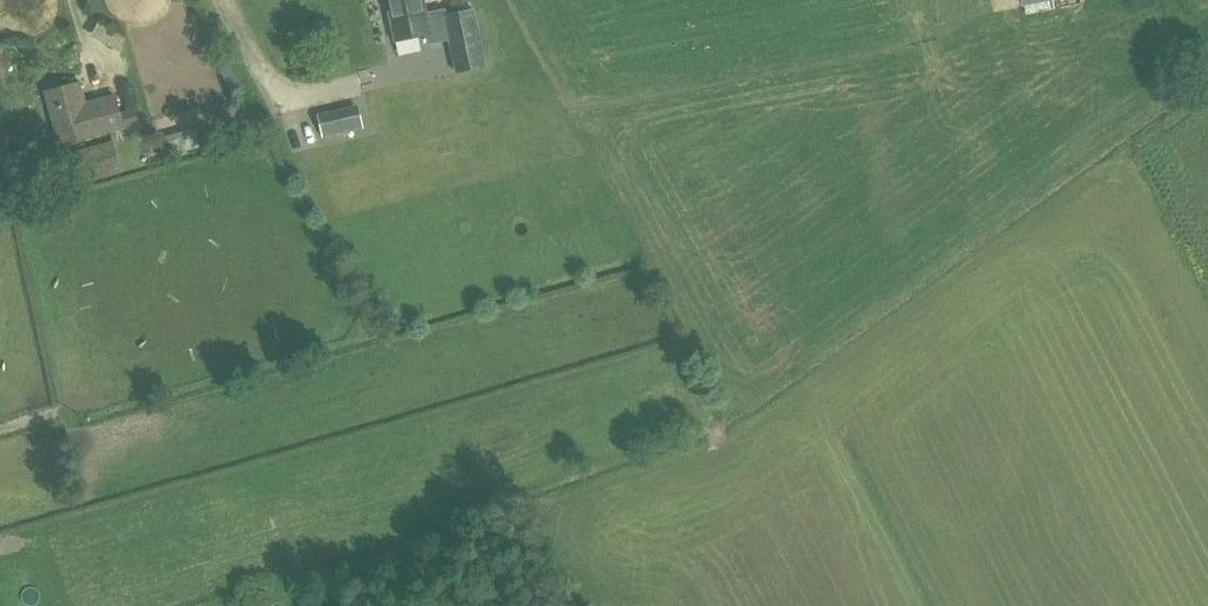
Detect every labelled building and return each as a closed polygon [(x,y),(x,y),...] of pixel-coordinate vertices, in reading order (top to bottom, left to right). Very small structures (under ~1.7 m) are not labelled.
[(426,12),(423,0),(386,0),(388,8),(408,3),(408,7),(413,6),(415,14),(426,12)] [(408,3),(388,8),(394,40),(428,32),(430,42),(448,38),(448,40),(461,37),(465,54),(482,50),(474,11),(445,17),(444,11),(426,15),(426,12),(415,14),(413,6),(408,7),(408,3)] [(461,37),(448,40),(455,73),(485,66),(482,50),(465,54),(461,37)] [(59,144),(122,128),(118,113),(113,95),(84,103),(78,83),(45,92),(59,144)] [(348,117),(346,108),(319,114),(323,132),(363,124),(361,115),(348,117)] [(133,109),(118,113),(122,128),(137,124),(133,109)] [(70,182),(98,175),(120,169),(112,140),(63,153),(70,182)]
